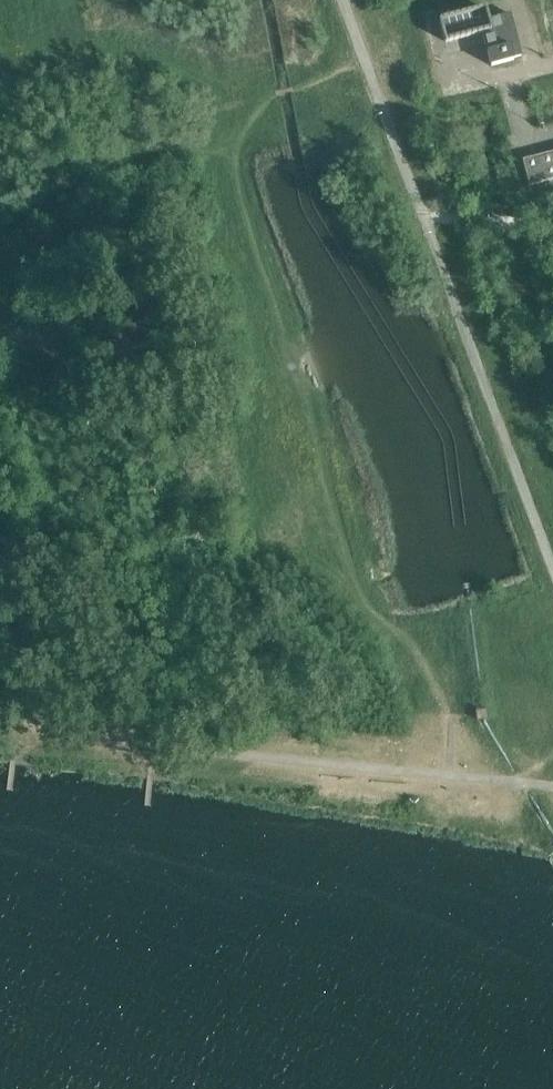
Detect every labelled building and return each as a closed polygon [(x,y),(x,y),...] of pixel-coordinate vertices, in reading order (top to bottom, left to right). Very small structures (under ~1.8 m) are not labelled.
[(483,8),(441,19),(440,19),(440,20),(440,21),(439,21),(439,22),(444,39),(444,40),(445,41),(446,41),(447,41),(482,32),(491,65),(514,59),(513,57),(521,55),(510,13),(489,19),(486,9),(485,8),(484,8),(483,8)] [(531,185),(552,179),(552,152),(524,159),(531,185)] [(114,354),(146,346),(141,324),(109,332),(114,354)]
